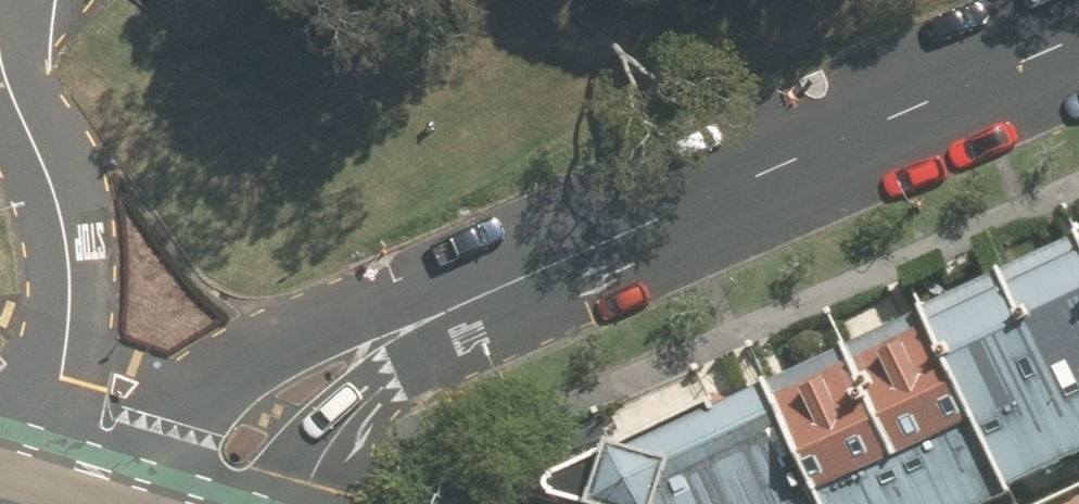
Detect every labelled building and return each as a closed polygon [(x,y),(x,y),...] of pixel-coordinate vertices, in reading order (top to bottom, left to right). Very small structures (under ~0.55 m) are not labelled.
[(1078,456),(1078,258),(1073,246),(998,280),(1078,456)] [(996,280),(922,315),(1009,503),(1017,503),(1078,477),(1078,457),(996,280)] [(919,503),(1005,503),(919,317),(847,350),(919,503)] [(844,352),(765,388),(818,503),(914,503),(844,352)] [(758,382),(557,475),(550,486),(554,499),(574,503),(815,503),(758,382)]
